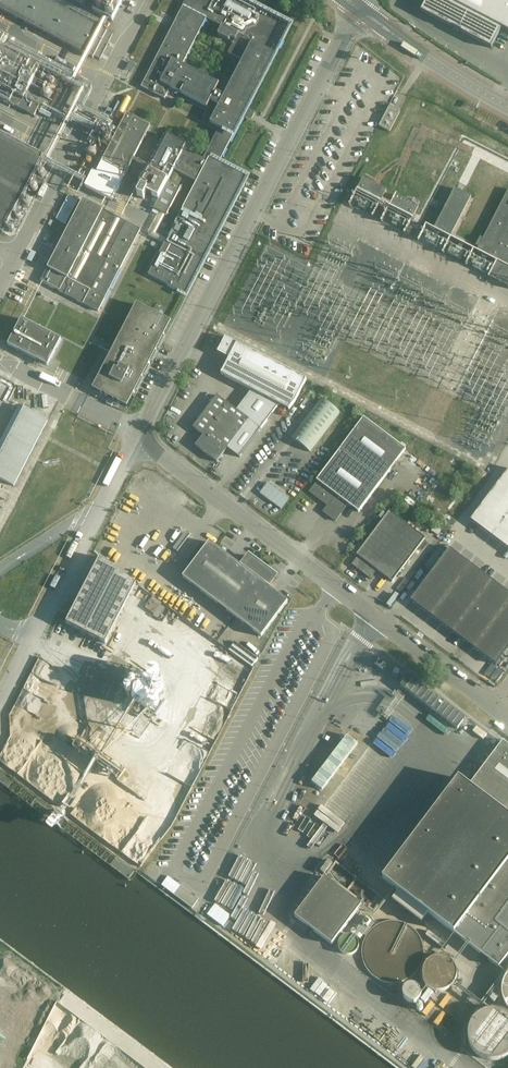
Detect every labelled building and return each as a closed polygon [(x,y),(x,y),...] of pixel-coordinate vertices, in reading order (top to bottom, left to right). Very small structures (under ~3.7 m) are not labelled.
[(93,59),(94,57),(100,60),(113,35),(107,32),(108,30),(51,0),(0,0),(0,10),(93,59)] [(93,12),(112,22),(124,0),(99,0),(93,12)] [(148,275),(186,295),(246,177),(219,163),(290,27),(290,26),(239,0),(187,0),(183,7),(141,88),(164,100),(170,89),(206,108),(210,100),(219,105),(210,123),(219,128),(203,159),(184,149),(186,146),(168,137),(137,197),(143,200),(146,194),(158,200),(153,209),(166,216),(181,188),(168,181),(174,170),(196,182),(148,275)] [(421,12),(451,28),(452,27),(454,28),(459,31),(461,32),(461,33),(492,49),(502,30),(507,33),(507,0),(427,0),(421,12)] [(0,49),(5,40),(0,37),(0,99),(18,108),(34,117),(39,106),(24,98),(39,69),(0,49)] [(379,127),(389,133),(400,112),(389,107),(379,127)] [(127,115),(97,174),(96,175),(92,173),(85,187),(112,201),(150,127),(127,115)] [(0,133),(0,231),(2,233),(43,155),(0,133)] [(357,190),(381,203),(381,202),(386,191),(363,179),(357,190)] [(434,230),(450,238),(471,198),(455,189),(434,230)] [(483,239),(480,238),(476,247),(479,249),(477,253),(496,263),(489,277),(488,276),(488,277),(489,277),(488,278),(507,288),(507,191),(483,239)] [(351,205),(350,205),(353,198),(347,195),(343,203),(349,206),(350,206),(350,205),(351,206),(351,205)] [(388,207),(389,207),(412,219),(413,219),(412,218),(418,207),(395,195),(389,206),(388,207)] [(68,196),(65,201),(56,219),(66,224),(78,201),(68,196)] [(140,230),(83,200),(40,282),(97,312),(140,230)] [(414,230),(408,226),(405,233),(404,233),(403,234),(404,235),(405,235),(410,237),(414,230)] [(171,323),(161,318),(136,305),(113,348),(92,389),(127,407),(171,323)] [(7,345),(9,346),(47,365),(60,339),(20,319),(7,345)] [(217,396),(193,428),(203,436),(195,446),(217,463),(227,449),(239,458),(279,405),(289,410),(295,402),(307,380),(225,338),(217,354),(229,360),(221,375),(251,391),(236,411),(217,396)] [(0,461),(0,474),(25,485),(57,412),(28,399),(0,461)] [(292,438),(310,452),(340,413),(322,399),(292,438)] [(363,418),(340,449),(317,481),(318,482),(309,493),(328,506),(323,513),(335,522),(348,505),(359,513),(365,504),(383,481),(405,450),(363,418)] [(470,521),(471,521),(472,521),(479,526),(478,527),(480,528),(482,529),(483,529),(490,534),(489,535),(491,536),(493,537),(500,542),(500,543),(501,544),(503,545),(504,545),(507,548),(507,471),(490,495),(470,521)] [(260,495),(282,511),(290,500),(268,484),(260,495)] [(390,512),(356,555),(358,557),(352,565),(370,579),(376,571),(392,583),(425,540),(390,512)] [(236,563),(216,548),(209,543),(182,578),(261,638),(288,602),(270,589),(269,589),(269,586),(275,578),(276,579),(247,556),(247,557),(248,558),(242,566),(239,566),(238,568),(236,567),(236,563)] [(410,601),(411,602),(412,601),(419,606),(418,607),(420,608),(422,610),(423,609),(430,614),(429,615),(431,616),(433,618),(433,617),(440,622),(440,623),(441,624),(443,626),(444,625),(451,630),(450,631),(452,632),(454,633),(455,633),(461,638),(461,639),(463,640),(465,641),(472,646),(472,647),(473,648),(475,649),(476,649),(483,654),(482,655),(485,657),(488,659),(489,658),(496,664),(495,664),(496,665),(507,649),(507,594),(503,590),(504,589),(502,588),(500,587),(499,587),(492,582),(493,581),(491,580),(489,579),(482,574),(482,573),(480,572),(479,571),(478,571),(471,566),(472,565),(470,564),(468,563),(467,564),(460,558),(461,557),(459,556),(457,555),(457,556),(450,550),(450,549),(430,575),(410,601)] [(66,624),(76,629),(106,644),(136,585),(100,558),(66,624)] [(404,593),(399,600),(402,603),(408,596),(404,593)] [(234,641),(263,663),(269,653),(241,632),(234,641)] [(168,675),(156,678),(160,690),(171,687),(168,675)] [(232,715),(236,706),(225,701),(221,709),(232,715)] [(74,724),(83,721),(81,718),(86,716),(81,704),(72,707),(74,712),(70,713),(74,724)] [(383,879),(499,968),(507,956),(507,746),(503,742),(480,773),(479,772),(469,786),(459,779),(383,879)] [(325,877),(295,917),(332,945),(362,906),(325,877)] [(409,960),(425,936),(406,922),(411,914),(403,909),(382,941),(409,960)] [(373,927),(382,931),(384,926),(375,922),(373,927)] [(496,1005),(484,1006),(485,1010),(482,1011),(480,1012),(478,1014),(477,1015),(475,1017),(473,1018),(472,1020),(471,1022),(470,1024),(469,1027),(468,1029),(468,1031),(468,1033),(468,1035),(468,1038),(468,1040),(469,1042),(470,1044),(470,1046),(471,1048),(473,1050),(474,1052),(476,1053),(477,1055),(479,1056),(481,1057),(483,1059),(485,1059),(487,1060),(489,1061),(491,1061),(492,1065),(504,1063),(503,1059),(505,1058),(507,1057),(507,1013),(507,1012),(505,1011),(503,1010),(501,1010),(499,1009),(496,1009),(496,1005)]
